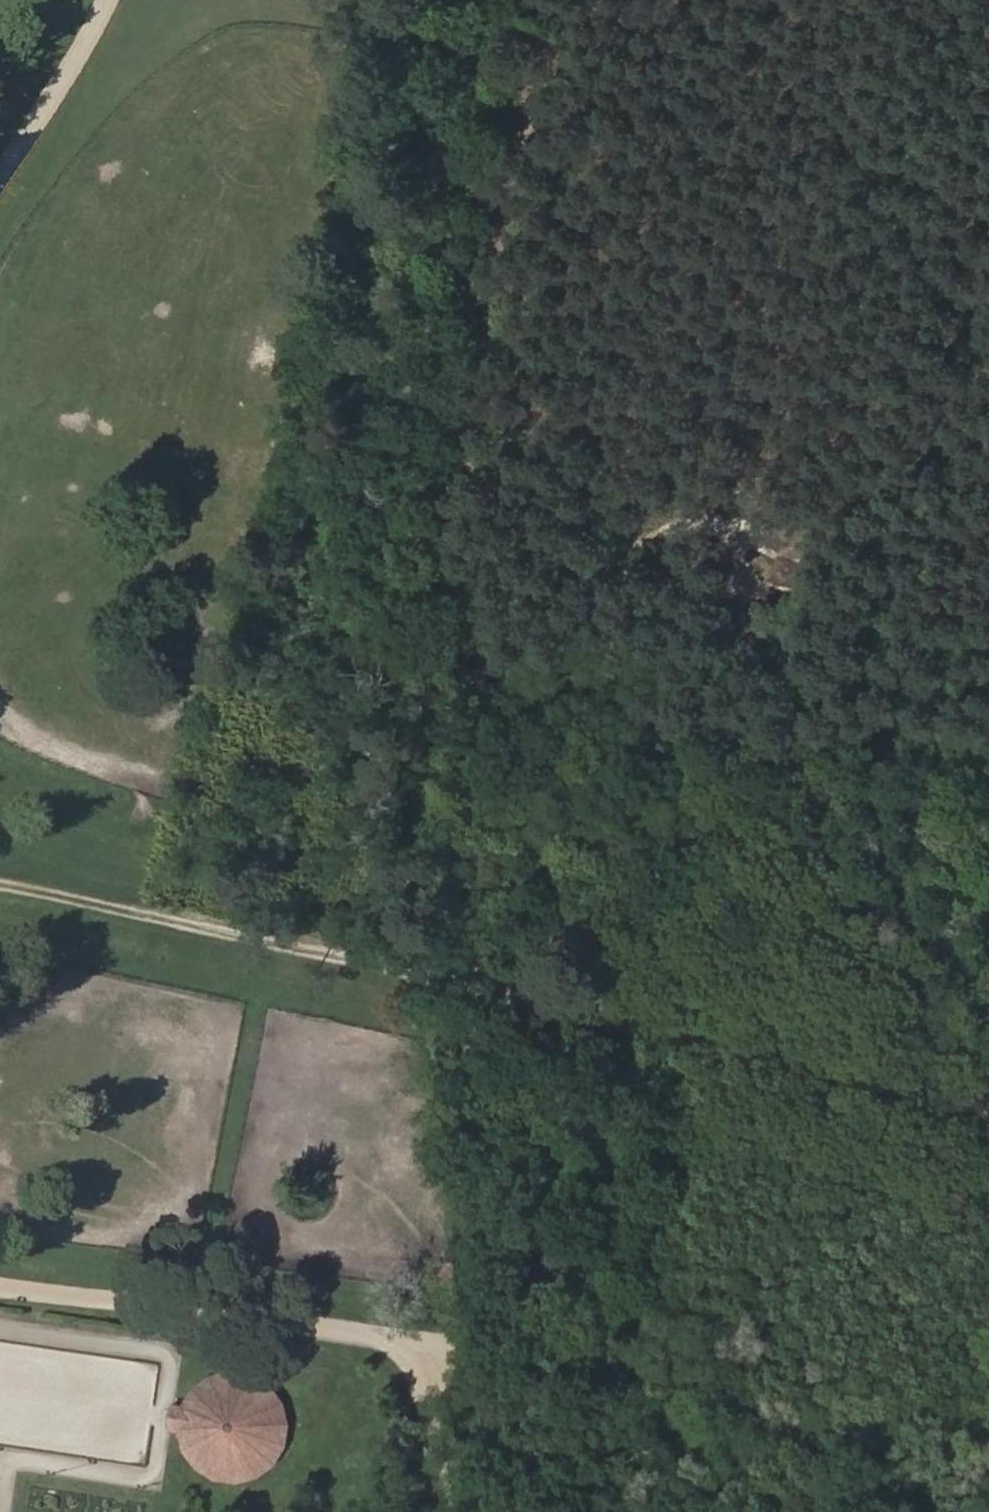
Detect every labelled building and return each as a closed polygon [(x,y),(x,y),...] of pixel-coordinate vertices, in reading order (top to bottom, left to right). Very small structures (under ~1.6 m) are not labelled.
[(175,1403),(172,1431),(191,1434),(186,1471),(282,1484),(295,1385),(195,1372),(191,1405),(175,1403)]
